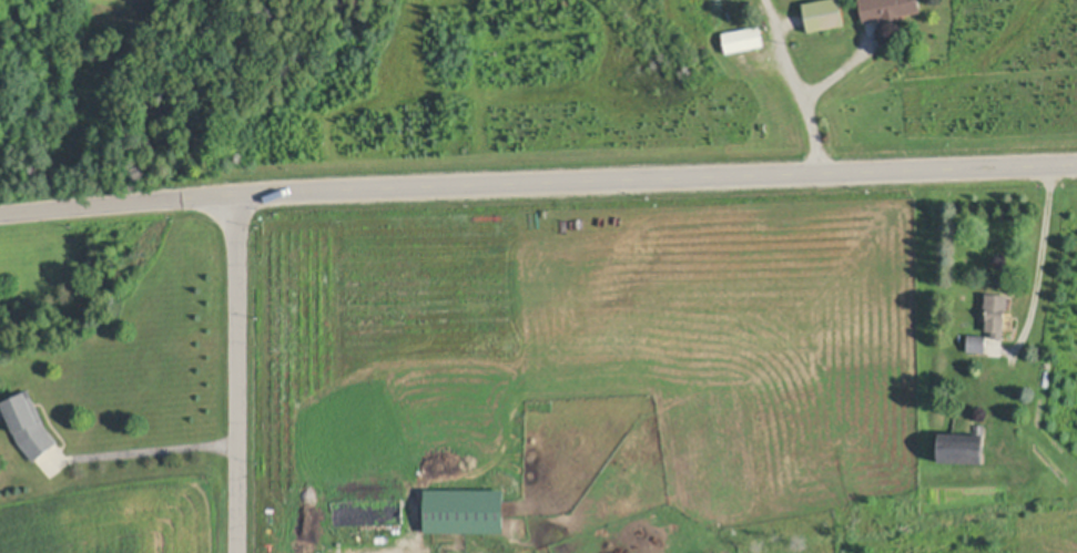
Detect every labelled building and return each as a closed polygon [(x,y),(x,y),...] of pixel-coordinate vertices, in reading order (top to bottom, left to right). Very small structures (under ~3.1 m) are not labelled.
[(803,2),(815,0),(839,0),(844,23),(809,30),(803,2)] [(864,22),(860,0),(919,0),(921,10),(903,13),(903,18),(883,22),(882,19),(864,22)] [(764,44),(728,51),(723,32),(760,24),(764,44)] [(1008,293),(1008,307),(1005,307),(1004,337),(993,336),(993,329),(986,328),(988,306),(986,305),(986,291),(1008,293)] [(987,335),(986,351),(968,350),(969,334),(987,335)] [(59,441),(35,459),(21,441),(16,427),(3,397),(31,386),(47,423),(59,441)] [(986,429),(985,462),(941,460),(942,432),(976,434),(977,429),(986,429)] [(510,534),(511,491),(431,490),(430,533),(510,534)]
